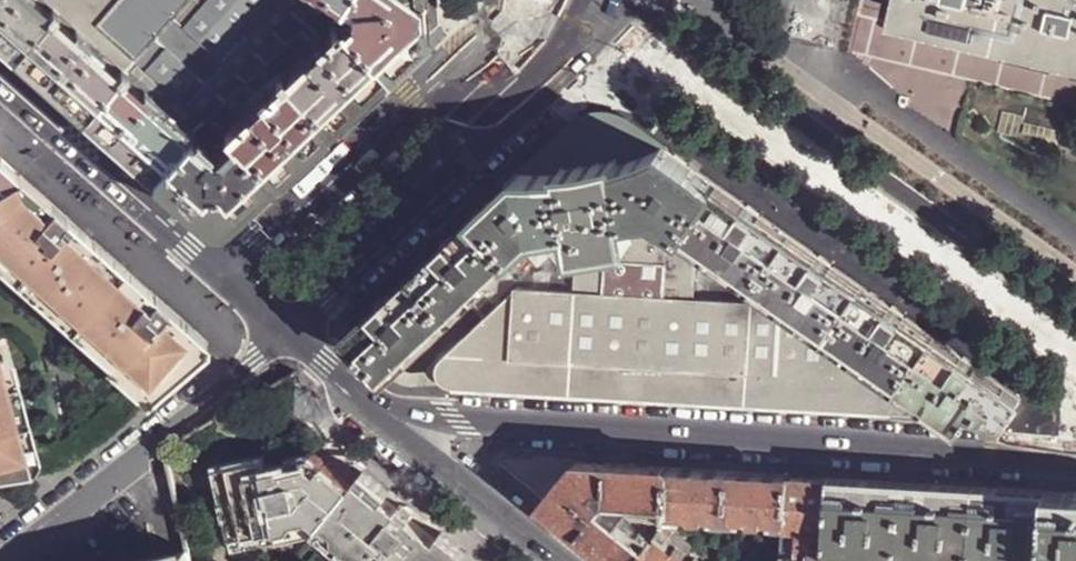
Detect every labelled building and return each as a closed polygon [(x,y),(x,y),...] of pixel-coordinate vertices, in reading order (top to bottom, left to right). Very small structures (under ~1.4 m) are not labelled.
[(4,6),(21,21),(4,43),(14,52),(50,10),(39,0),(0,0),(0,11),(4,6)] [(119,70),(183,0),(39,0),(50,10),(119,70)] [(119,70),(187,131),(210,150),(215,151),(231,136),(224,128),(281,75),(338,22),(349,11),(348,3),(344,0),(183,0),(119,70)] [(348,3),(349,11),(338,22),(383,71),(425,32),(420,27),(418,0),(344,0),(348,3)] [(420,27),(425,32),(437,21),(435,0),(418,0),(420,27)] [(899,5),(920,10),(1075,47),(1075,0),(900,0),(899,5)] [(916,26),(920,10),(899,5),(893,32),(1075,76),(1075,64),(916,26)] [(4,43),(21,21),(4,6),(0,11),(0,39),(4,43)] [(82,112),(119,70),(50,10),(14,52),(82,112)] [(916,26),(1075,64),(1075,47),(920,10),(916,26)] [(338,22),(281,75),(326,124),(383,71),(338,22)] [(187,131),(119,70),(82,112),(151,172),(187,131)] [(326,124),(281,75),(224,128),(231,136),(269,177),(326,124)] [(519,169),(523,172),(543,172),(565,171),(564,165),(566,165),(567,167),(592,164),(617,159),(616,156),(619,156),(620,161),(642,155),(663,148),(667,150),(669,148),(620,112),(607,109),(593,109),(580,114),(570,123),(519,169)] [(269,177),(231,136),(215,151),(210,150),(187,131),(151,172),(200,215),(209,221),(218,221),(227,217),(269,177)] [(523,172),(478,212),(516,252),(540,231),(572,225),(576,251),(578,250),(632,241),(628,216),(659,211),(686,230),(718,187),(667,150),(663,148),(642,155),(620,161),(619,156),(616,156),(617,159),(592,164),(567,167),(566,165),(564,165),(565,171),(543,172),(523,172)] [(0,156),(0,187),(17,176),(21,174),(0,156)] [(67,461),(110,428),(129,414),(202,352),(201,335),(21,174),(17,176),(0,187),(0,472),(67,461)] [(784,300),(951,419),(1007,423),(1021,402),(718,187),(686,230),(699,240),(784,300)] [(446,384),(454,386),(951,419),(784,300),(697,296),(699,240),(686,230),(659,211),(628,216),(632,241),(578,250),(577,291),(517,289),(484,319),(442,359),(439,362),(437,370),(440,378),(446,384)] [(478,212),(348,333),(385,372),(465,299),(516,252),(478,212)] [(516,252),(465,299),(484,319),(517,289),(577,291),(578,250),(576,251),(572,225),(540,231),(516,252)] [(784,300),(699,240),(697,296),(784,300)] [(351,560),(465,560),(470,554),(444,532),(437,540),(413,519),(417,515),(404,504),(400,509),(388,498),(394,491),(357,461),(324,459),(320,465),(317,463),(279,471),(278,467),(263,470),(249,461),(212,469),(231,551),(315,532),(351,560)] [(618,560),(634,560),(656,534),(644,526),(640,531),(623,518),(628,512),(637,502),(655,503),(670,504),(671,467),(620,464),(578,461),(545,502),(618,560)] [(697,469),(671,467),(670,504),(670,511),(690,512),(690,516),(705,517),(705,513),(727,515),(731,470),(697,469)] [(754,472),(731,470),(727,515),(749,516),(749,520),(764,521),(764,517),(788,519),(790,475),(754,472)] [(825,547),(828,497),(829,477),(802,476),(790,475),(788,519),(788,526),(800,526),(798,551),(786,550),(785,560),(825,560),(825,547)] [(850,479),(829,477),(828,497),(849,498),(850,479)] [(849,498),(828,497),(825,547),(1042,560),(1046,490),(983,486),(850,479),(849,498)] [(1046,490),(1042,560),(1049,560),(1075,560),(1075,492),(1046,490)] [(670,511),(670,504),(655,503),(655,510),(670,511)] [(640,531),(644,526),(628,512),(623,518),(640,531)] [(634,560),(688,560),(685,559),(674,549),(669,545),(665,541),(656,534),(634,560)] [(676,546),(674,549),(685,559),(688,555),(676,546)] [(825,547),(825,560),(1049,560),(1042,560),(825,547)] [(191,550),(137,560),(193,560),(191,550)]
